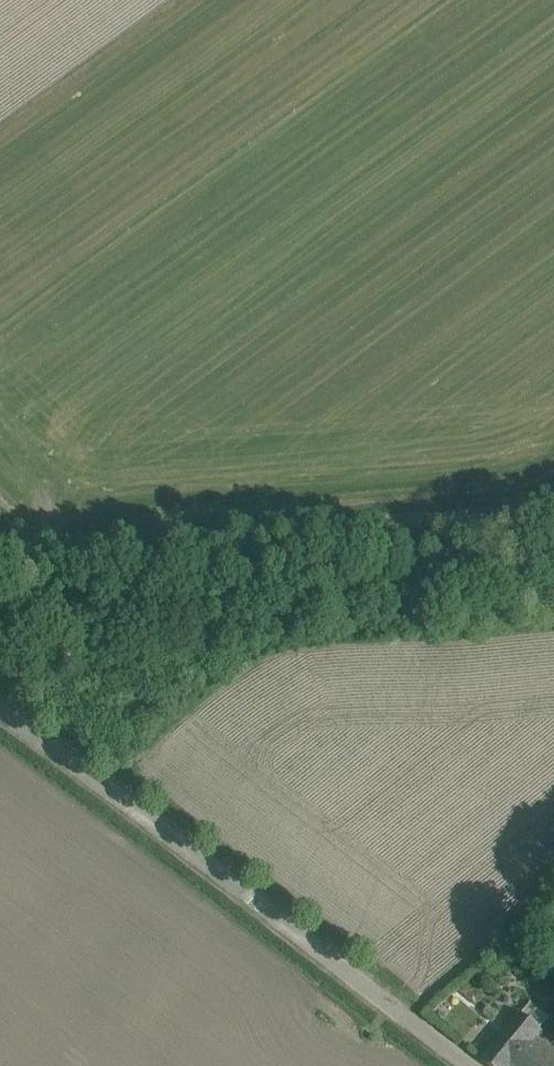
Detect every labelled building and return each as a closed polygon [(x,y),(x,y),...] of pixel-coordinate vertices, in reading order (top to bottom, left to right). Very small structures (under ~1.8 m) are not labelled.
[(518,1013),(481,1058),(490,1065),(553,1065),(553,1051),(536,1036),(540,1031),(518,1013)]
